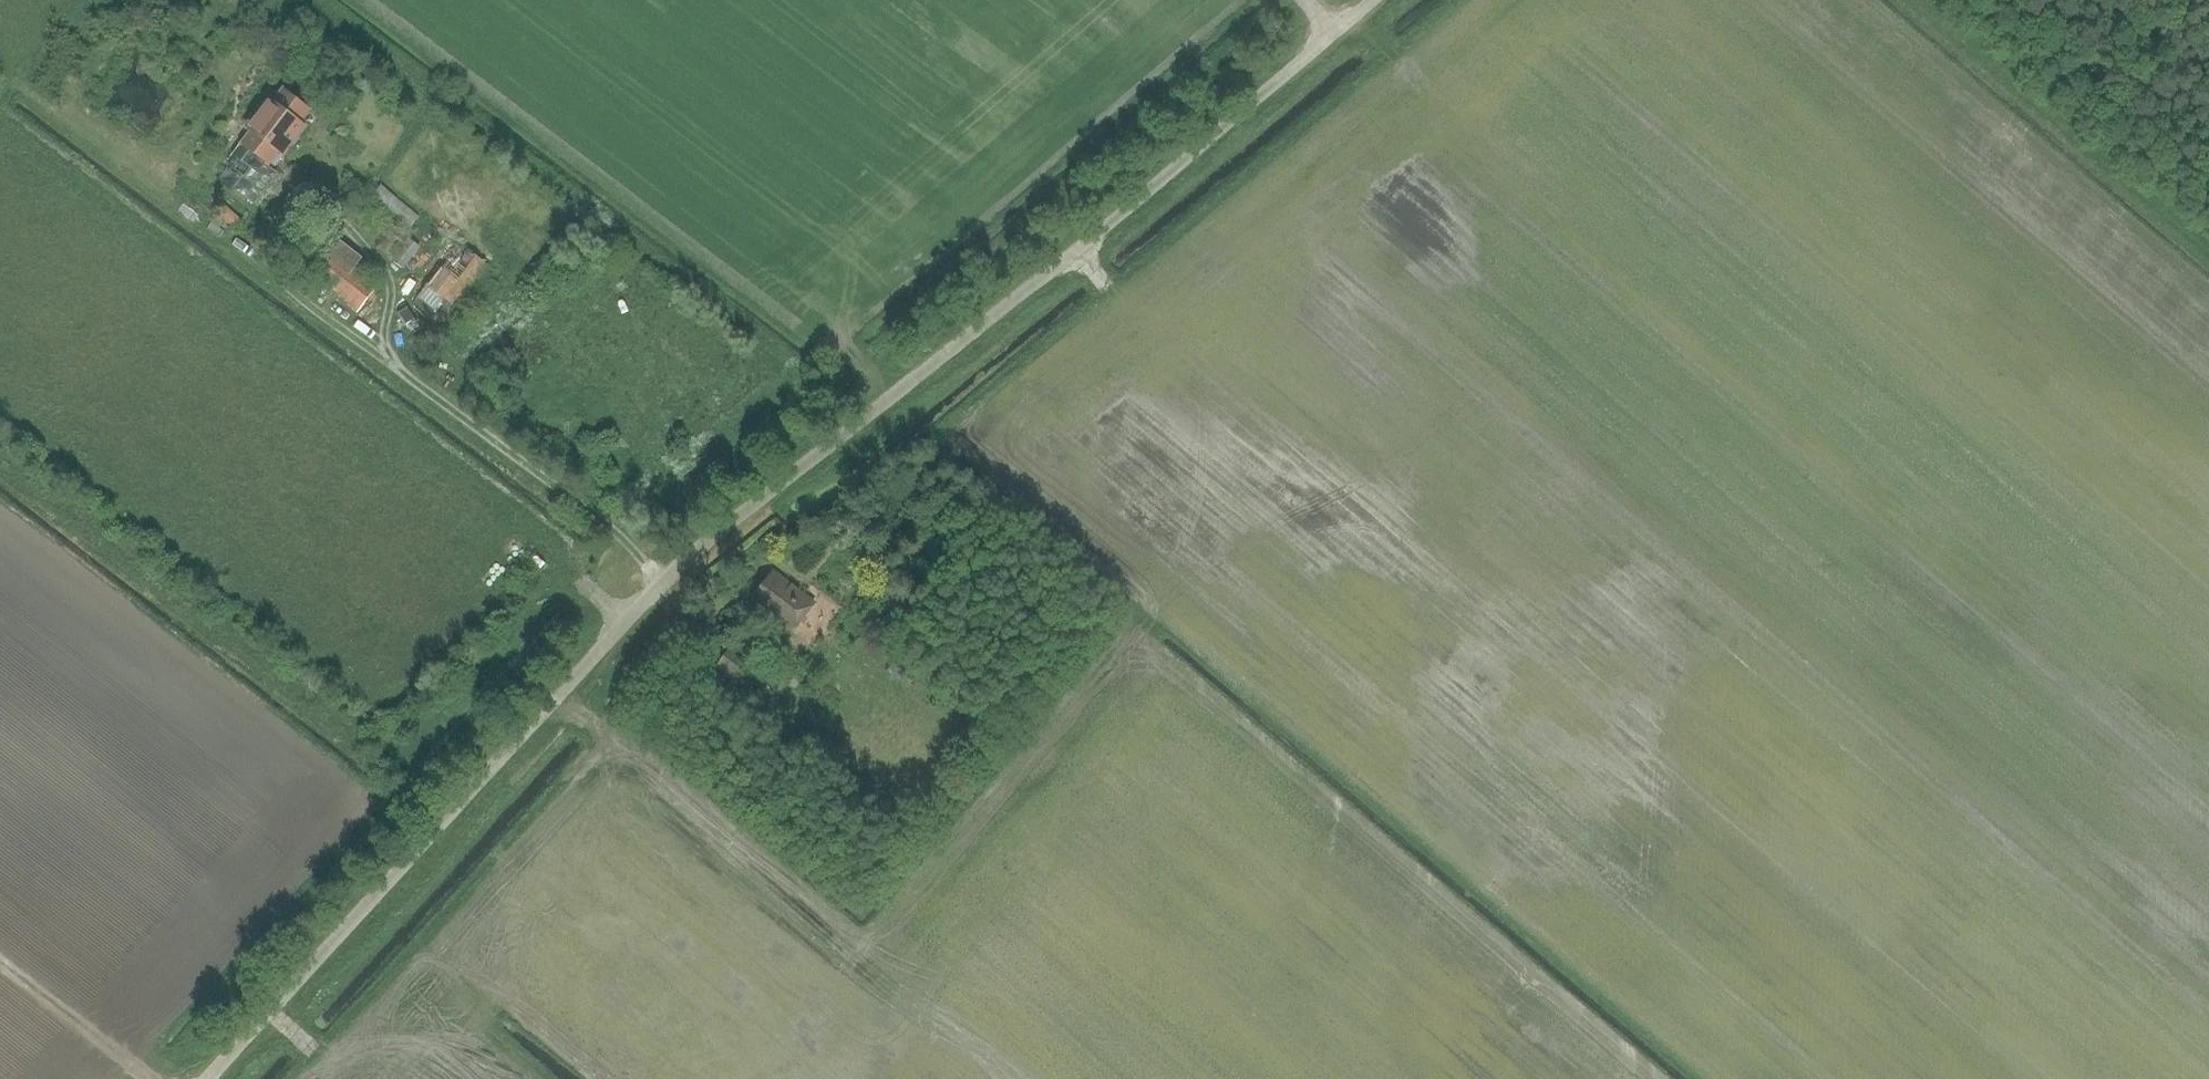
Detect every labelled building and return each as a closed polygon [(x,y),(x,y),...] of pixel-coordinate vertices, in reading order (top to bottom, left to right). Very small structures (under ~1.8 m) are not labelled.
[(242,143),(227,163),(244,176),(259,157),(268,162),(278,150),(283,154),(304,126),(299,122),(309,110),(284,91),(275,103),(269,99),(248,127),(253,131),(245,142),(243,141),(242,142),(242,143)] [(358,313),(380,285),(356,267),(362,258),(323,228),(311,244),(300,259),(305,263),(301,269),(315,280),(317,277),(345,299),(344,299),(348,303),(347,305),(358,313)] [(441,325),(488,265),(452,236),(419,278),(428,285),(414,304),(441,325)] [(404,270),(421,248),(408,238),(391,260),(404,270)] [(792,632),(814,603),(773,572),(751,600),(792,632)] [(764,671),(731,647),(713,670),(746,695),(764,671)]
